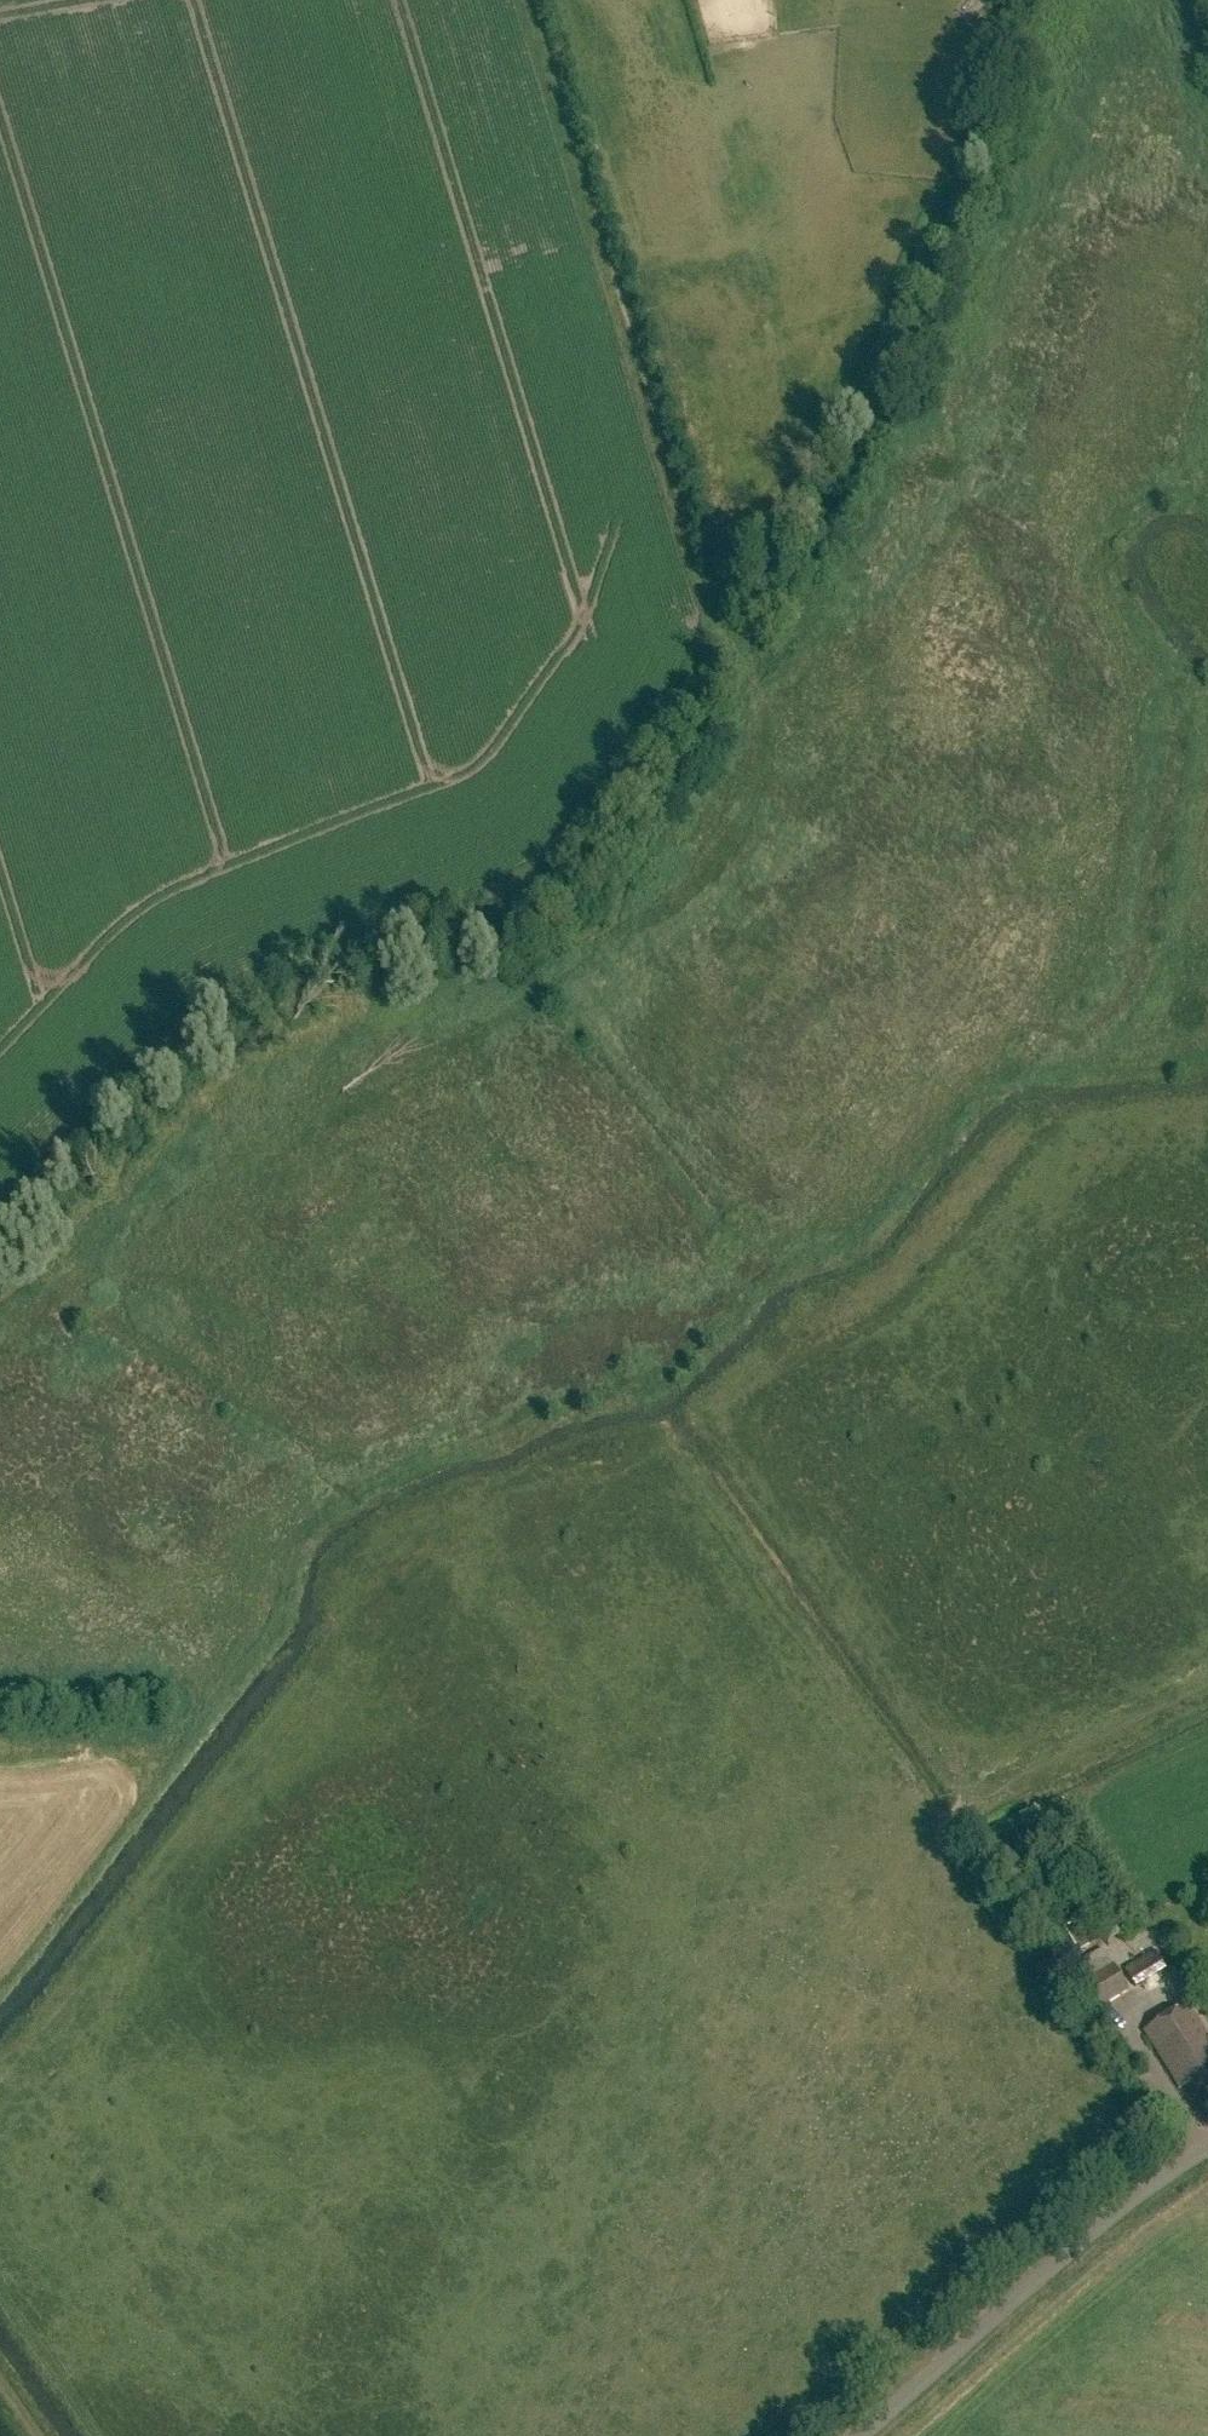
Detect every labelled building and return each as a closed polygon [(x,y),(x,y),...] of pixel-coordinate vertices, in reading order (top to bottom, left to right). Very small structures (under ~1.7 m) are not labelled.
[(1101,2013),(1130,1994),(1104,1951),(1074,1968),(1101,2013)] [(1136,1989),(1166,1971),(1155,1953),(1125,1970),(1136,1989)] [(1207,2078),(1207,2044),(1185,2007),(1143,2032),(1178,2089),(1189,2082),(1193,2088),(1207,2078)] [(1111,2053),(1123,2046),(1113,2031),(1102,2038),(1111,2053)]
